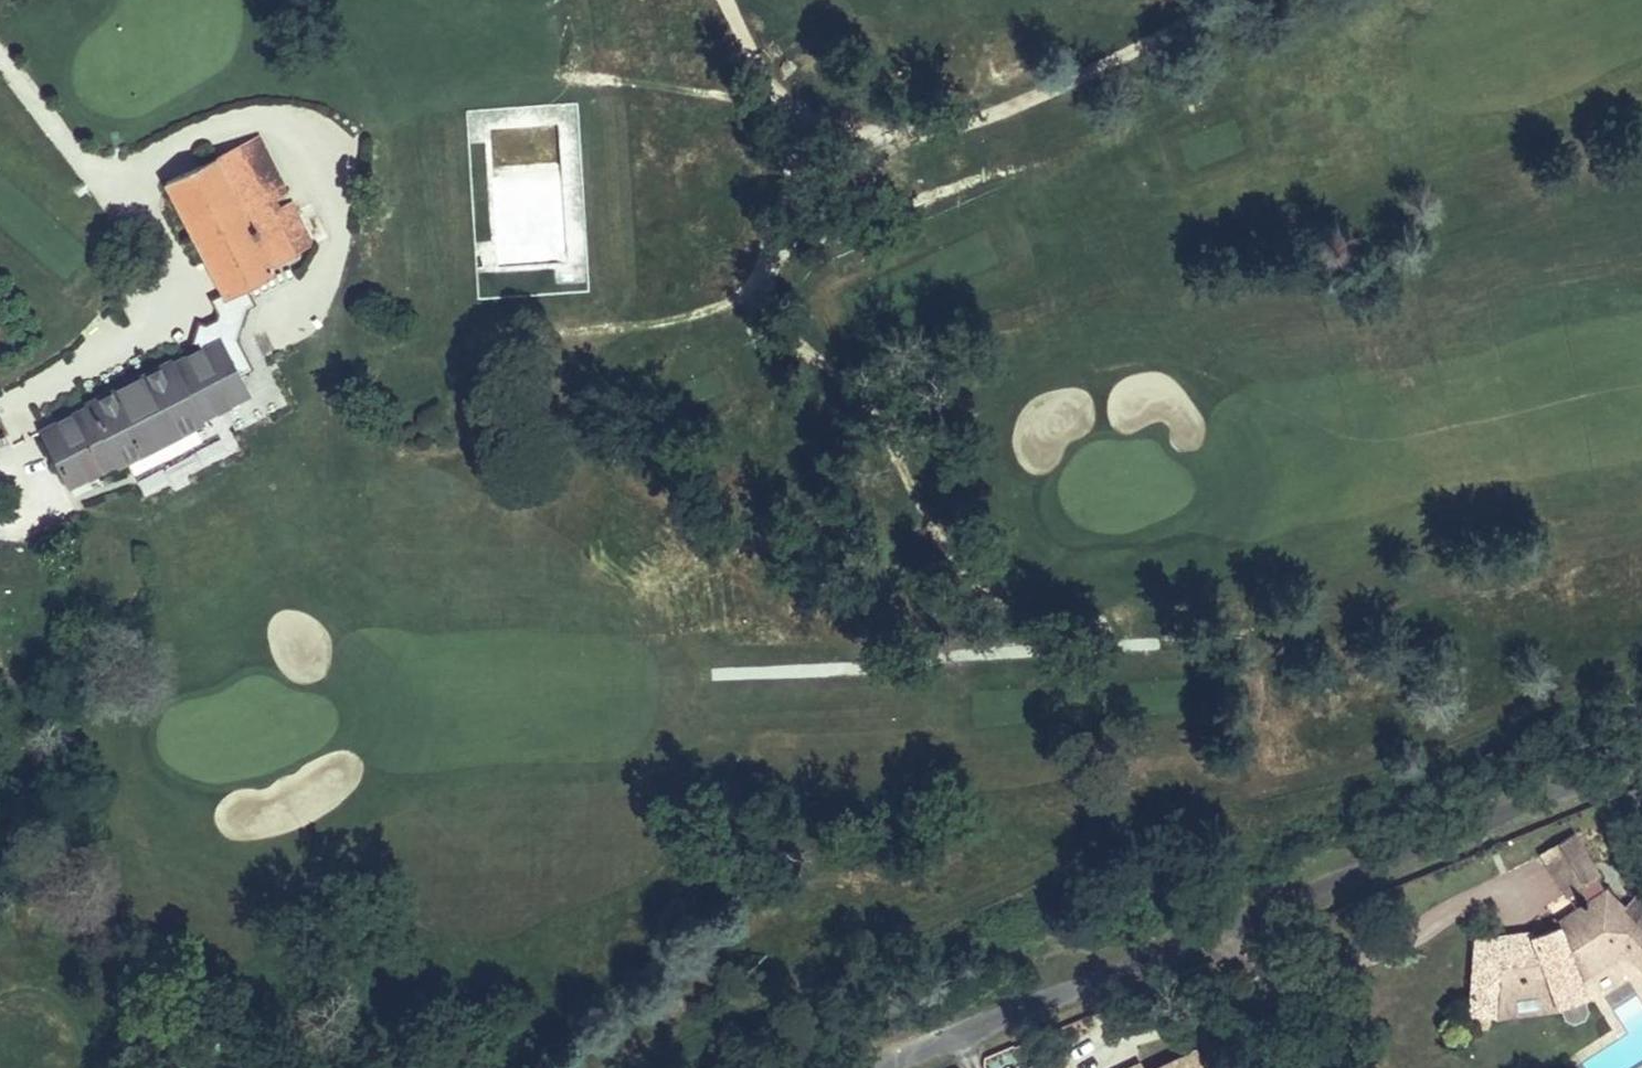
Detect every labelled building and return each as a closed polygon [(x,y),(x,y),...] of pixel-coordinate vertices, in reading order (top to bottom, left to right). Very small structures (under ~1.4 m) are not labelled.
[(290,239),(241,138),(142,185),(197,291),(186,297),(194,314),(177,323),(173,335),(176,343),(16,420),(45,481),(222,394),(213,375),(227,367),(214,338),(224,306),(235,301),(226,283),(273,261),(268,250),(290,239)] [(193,476),(230,457),(225,448),(155,484),(161,496),(195,479),(193,476)] [(1548,909),(1571,892),(1516,847),(1487,858),(1548,909)] [(1588,858),(1570,865),(1577,886),(1596,879),(1588,858)] [(1518,986),(1525,1003),(1533,1021),(1537,1019),(1558,1009),(1561,1008),(1553,991),(1602,953),(1623,967),(1641,942),(1601,913),(1571,892),(1548,909),(1544,913),(1527,923),(1510,931),(1492,937),(1438,946),(1435,971),(1423,1023),(1455,1030),(1460,1009),(1463,991),(1518,986)] [(1611,898),(1601,913),(1641,942),(1641,941),(1641,919),(1611,898)] [(1518,986),(1463,991),(1460,1009),(1455,1030),(1533,1021),(1525,1003),(1518,986)] [(1561,1026),(1563,1021),(1558,1009),(1537,1019),(1542,1030),(1548,1033),(1561,1026)] [(1170,1053),(1154,1061),(1157,1067),(1177,1067),(1170,1053)] [(1037,1056),(1018,1067),(1044,1067),(1037,1056)]
